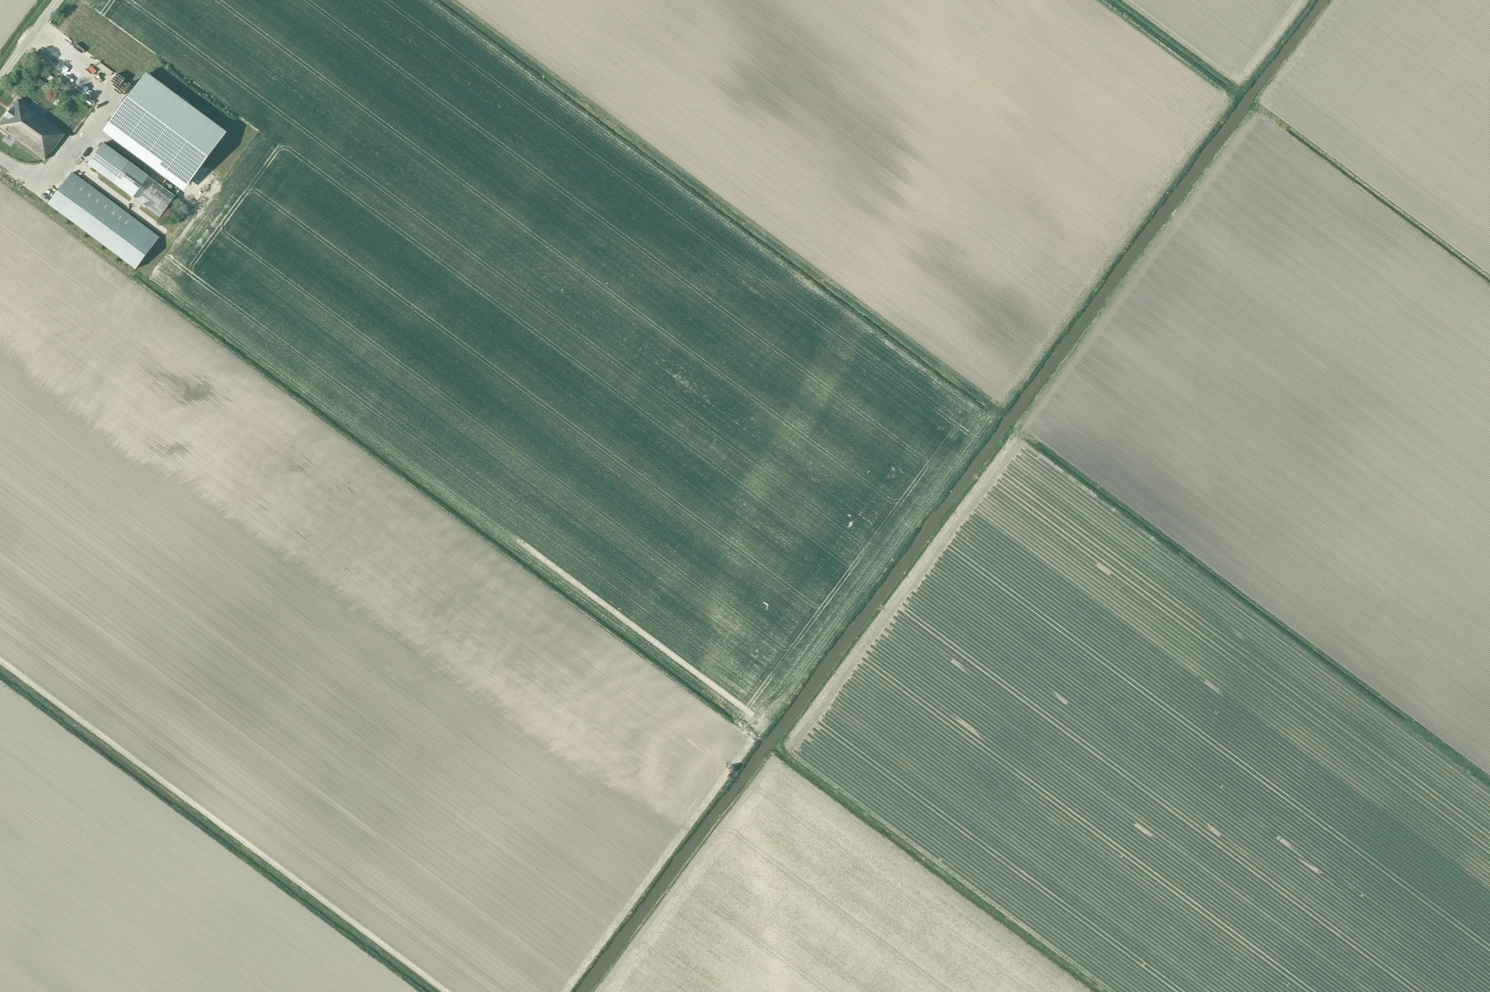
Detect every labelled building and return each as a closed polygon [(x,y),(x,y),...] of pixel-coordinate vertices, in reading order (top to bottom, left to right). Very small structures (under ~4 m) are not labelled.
[(208,159),(226,134),(146,75),(127,99),(109,124),(189,183),(208,159)] [(18,99),(16,101),(15,101),(11,105),(12,106),(0,123),(0,129),(44,161),(50,153),(51,154),(65,135),(18,99)] [(103,144),(88,165),(160,218),(176,197),(103,144)] [(159,238),(72,172),(48,206),(136,271),(159,238)]
